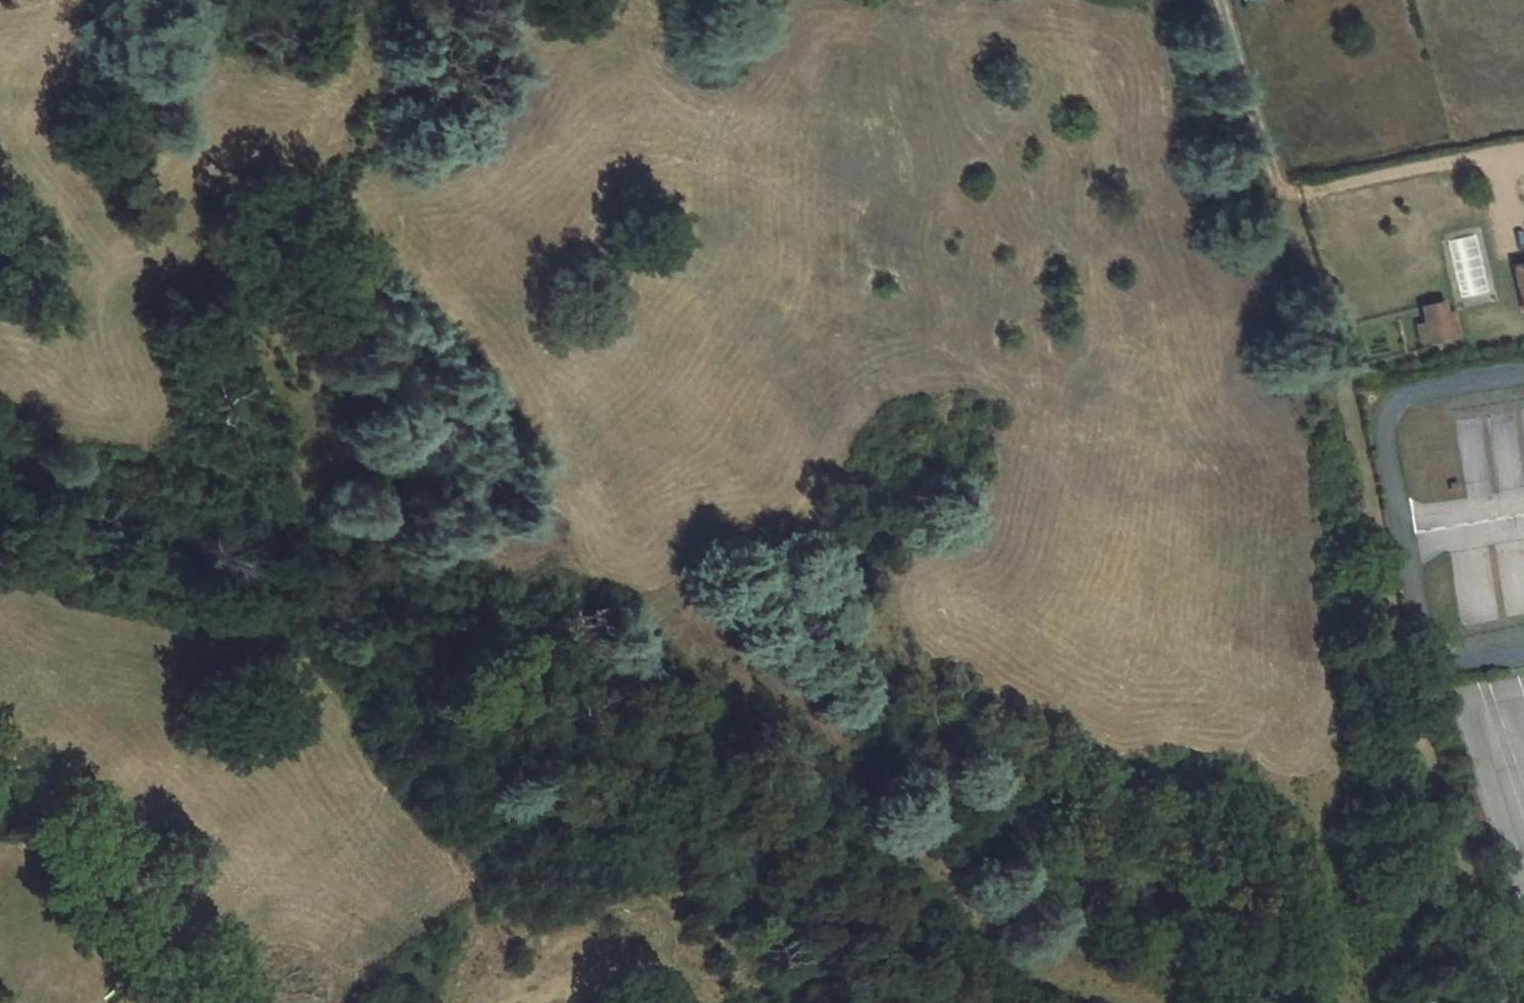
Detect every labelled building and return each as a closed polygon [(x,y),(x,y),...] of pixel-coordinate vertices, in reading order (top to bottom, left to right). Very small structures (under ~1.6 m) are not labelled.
[(1446,312),(1429,316),(1431,323),(1448,319),(1446,312)] [(1448,319),(1431,323),(1435,341),(1460,336),(1456,317),(1448,319)]
